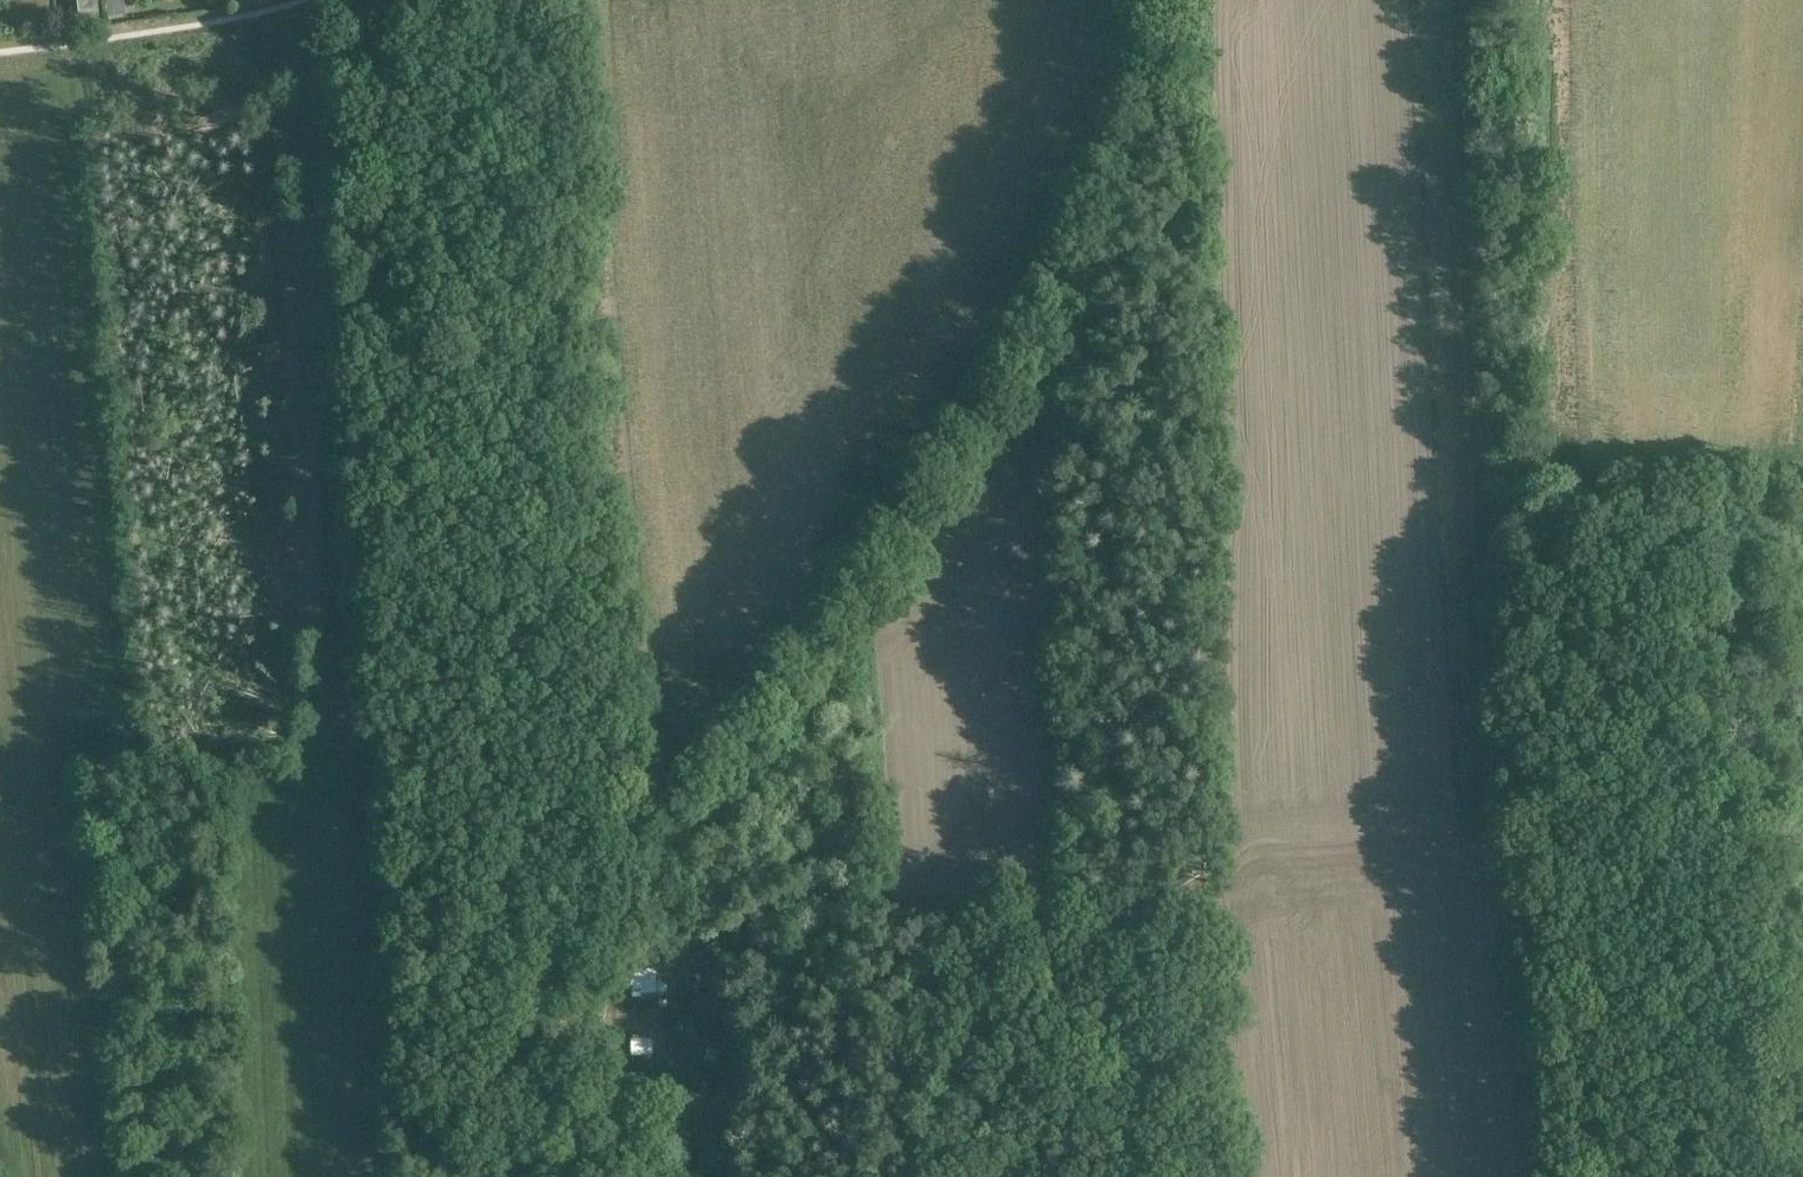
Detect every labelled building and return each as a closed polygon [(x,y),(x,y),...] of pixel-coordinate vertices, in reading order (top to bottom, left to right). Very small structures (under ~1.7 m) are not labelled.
[(98,0),(77,0),(79,12),(99,10),(98,0)] [(107,16),(126,13),(124,0),(105,0),(107,16)]
